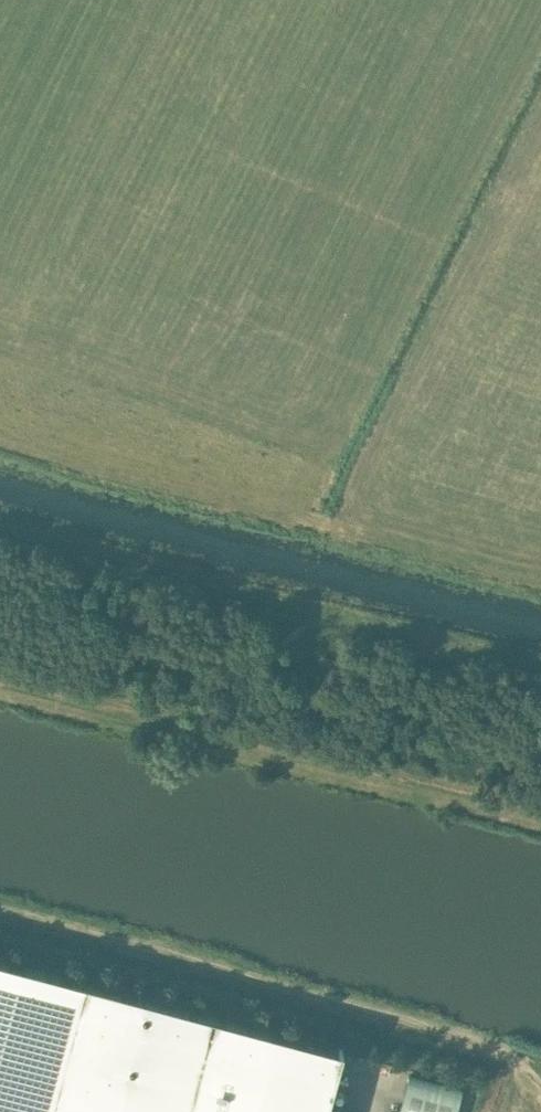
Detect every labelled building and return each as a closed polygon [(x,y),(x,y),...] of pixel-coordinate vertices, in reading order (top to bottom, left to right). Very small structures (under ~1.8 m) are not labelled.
[(343,1048),(0,956),(0,1111),(326,1111),(343,1048)] [(398,1111),(456,1111),(463,1088),(409,1073),(398,1111)]
